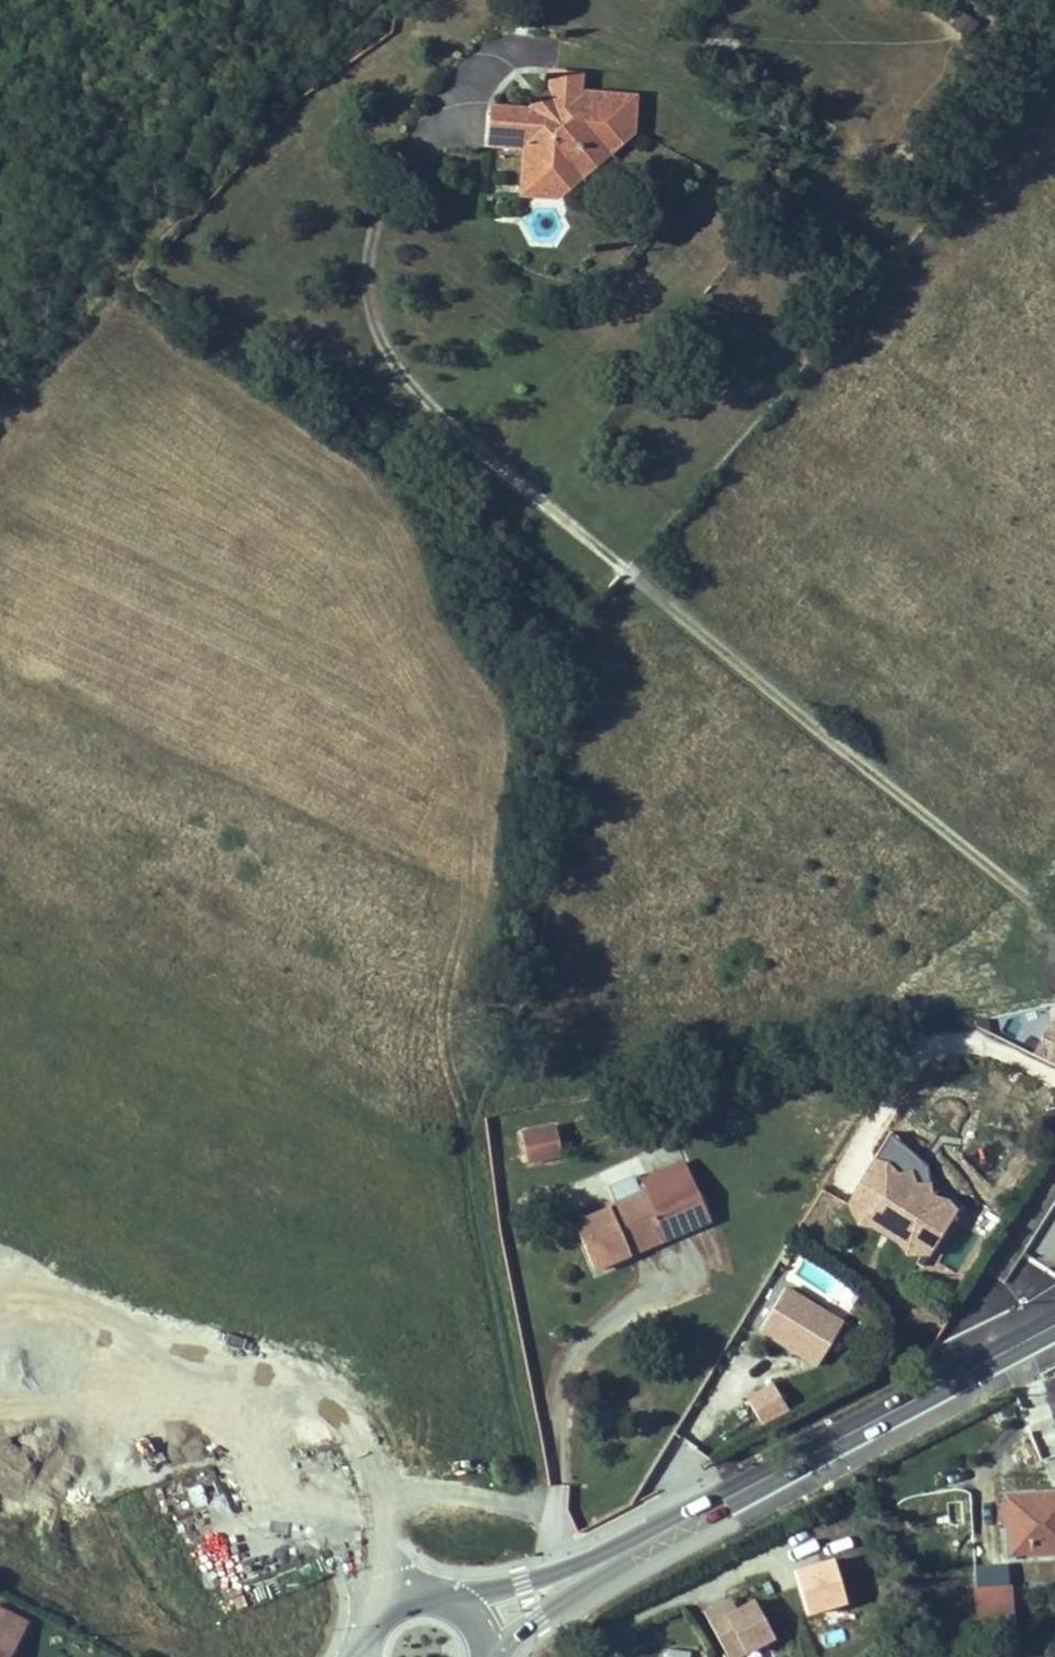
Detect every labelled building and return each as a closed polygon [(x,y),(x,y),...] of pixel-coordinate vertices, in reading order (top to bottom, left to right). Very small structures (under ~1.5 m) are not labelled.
[(607,123),(631,125),(632,102),(579,97),(580,76),(554,74),(551,103),(539,113),(500,110),(497,143),(531,147),(527,188),(553,190),(555,169),(577,170),(579,149),(584,143),(606,145),(607,123)] [(1040,1058),(1054,1065),(1054,1030),(1040,1058)] [(550,1125),(517,1131),(523,1161),(556,1154),(550,1125)] [(879,1157),(850,1202),(861,1222),(872,1225),(878,1223),(887,1222),(897,1229),(901,1238),(901,1244),(909,1252),(929,1252),(946,1225),(948,1226),(960,1208),(953,1199),(936,1194),(931,1182),(920,1181),(915,1171),(902,1173),(891,1159),(879,1157)] [(686,1163),(642,1182),(645,1190),(653,1208),(697,1189),(686,1163)] [(697,1189),(653,1208),(661,1226),(666,1239),(711,1221),(697,1189)] [(653,1208),(645,1190),(609,1205),(610,1208),(574,1223),(593,1269),(630,1255),(625,1241),(661,1226),(653,1208)] [(661,1226),(625,1241),(630,1255),(666,1239),(661,1226)] [(846,1324),(786,1288),(759,1333),(819,1368),(846,1324)] [(746,1397),(758,1421),(787,1406),(775,1382),(746,1397)] [(1047,1492),(1048,1499),(1004,1501),(1008,1558),(1054,1554),(1054,1492),(1047,1492)] [(1004,1494),(1004,1501),(1048,1499),(1047,1492),(1004,1494)] [(1011,1589),(976,1592),(979,1630),(1013,1628),(1011,1589)] [(733,1599),(721,1605),(727,1616),(738,1611),(733,1599)] [(705,1613),(727,1656),(737,1656),(774,1638),(755,1601),(738,1611),(727,1616),(721,1605),(705,1613)] [(0,1605),(0,1656),(14,1656),(32,1621),(0,1605)]
